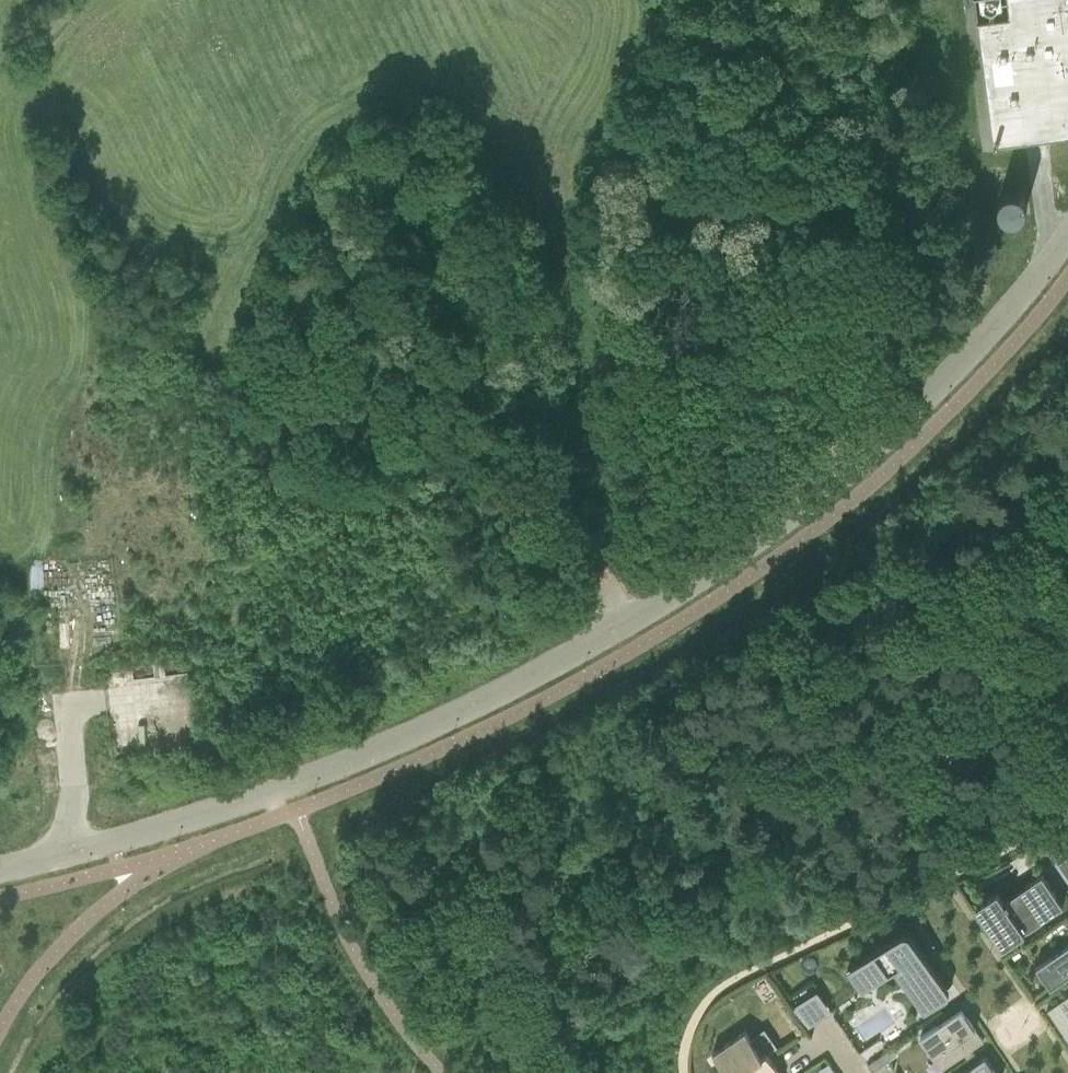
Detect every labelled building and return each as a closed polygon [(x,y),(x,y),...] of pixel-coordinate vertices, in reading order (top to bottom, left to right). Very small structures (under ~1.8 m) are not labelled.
[(1025,135),(1044,132),(1067,129),(1067,0),(976,0),(994,138),(1025,135)] [(1028,224),(1030,215),(1028,206),(1021,200),(1012,197),(1003,200),(996,206),(994,215),(996,224),(1003,231),(1012,234),(1021,231),(1028,224)] [(1057,864),(1067,879),(1067,856),(1057,864)] [(997,891),(975,906),(999,940),(1003,946),(1013,939),(1029,929),(1048,915),(1063,905),(1042,875),(1025,886),(1004,901),(997,891)] [(949,991),(948,989),(906,929),(847,970),(856,983),(860,980),(866,988),(904,962),(918,983),(908,990),(924,1013),(946,998),(947,997),(948,995),(949,993),(949,991)] [(1035,966),(1050,988),(1067,976),(1067,944),(1035,966)] [(816,988),(793,1003),(807,1025),(830,1010),(816,988)] [(1066,1039),(1067,1038),(1067,995),(1047,1010),(1058,1026),(1066,1039)] [(956,1012),(920,1037),(934,1058),(942,1052),(950,1064),(983,1041),(967,1018),(961,1009),(956,1012)] [(712,1053),(726,1072),(780,1072),(767,1054),(777,1047),(764,1029),(750,1038),(745,1031),(712,1053)] [(872,1072),(888,1061),(884,1054),(867,1065),(872,1072)] [(985,1059),(964,1072),(994,1072),(985,1059)]
